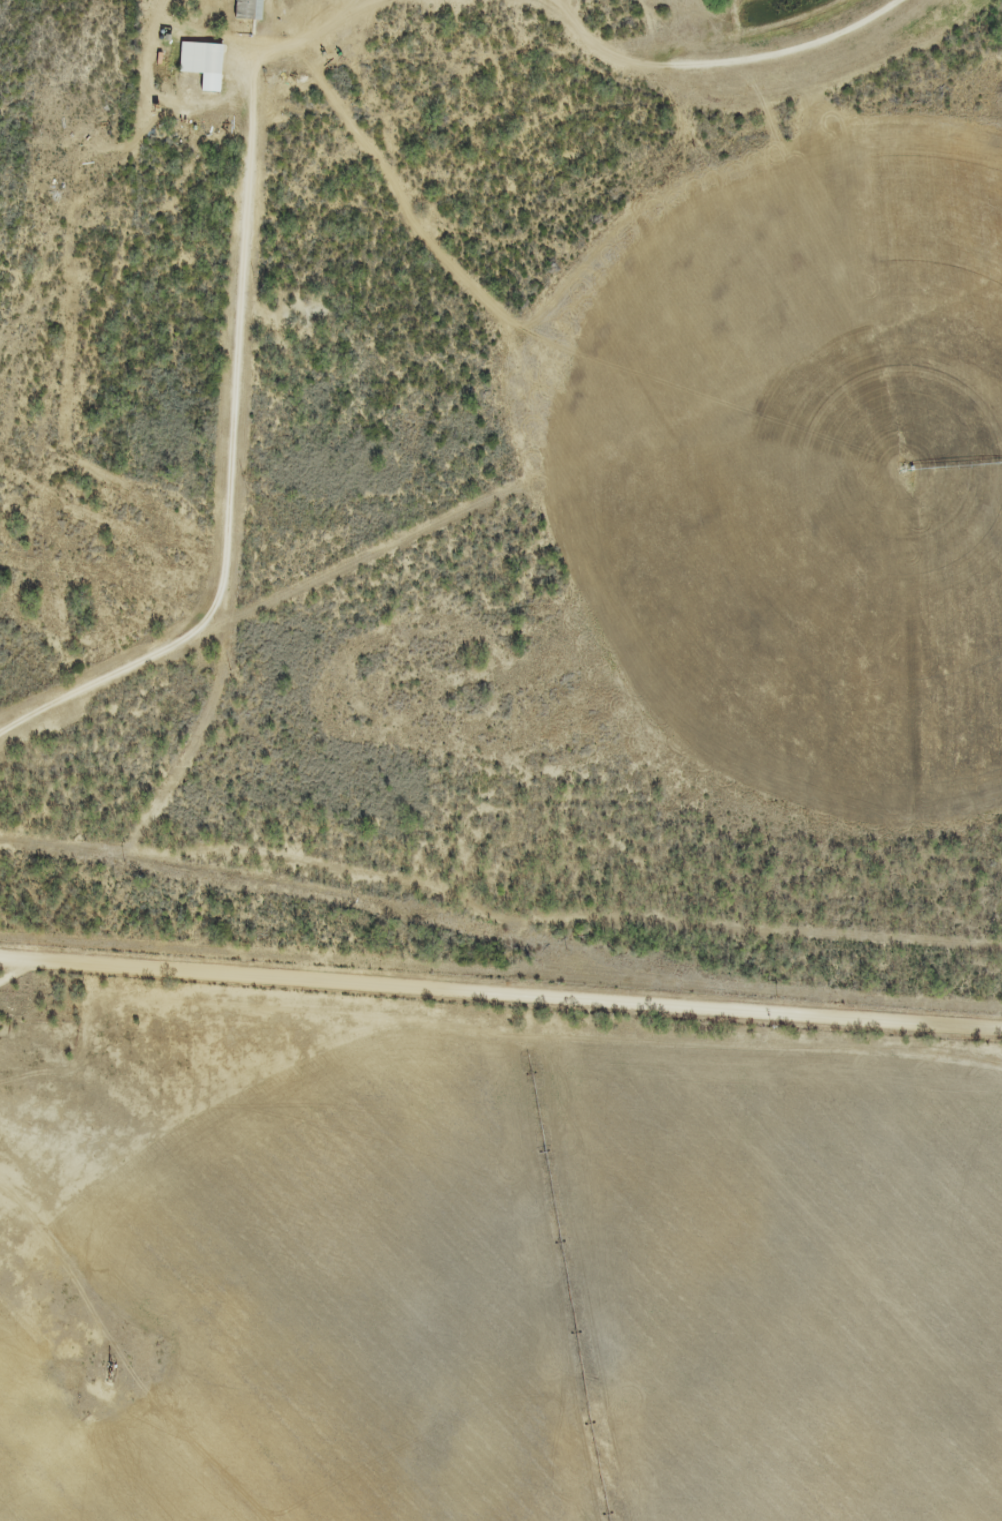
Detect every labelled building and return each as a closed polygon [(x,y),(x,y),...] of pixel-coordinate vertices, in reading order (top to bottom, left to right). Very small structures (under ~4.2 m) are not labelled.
[(263,0),(237,0),(236,20),(263,21),(263,0)] [(223,44),(180,42),(179,72),(202,73),(202,92),(221,93),(223,44)]
